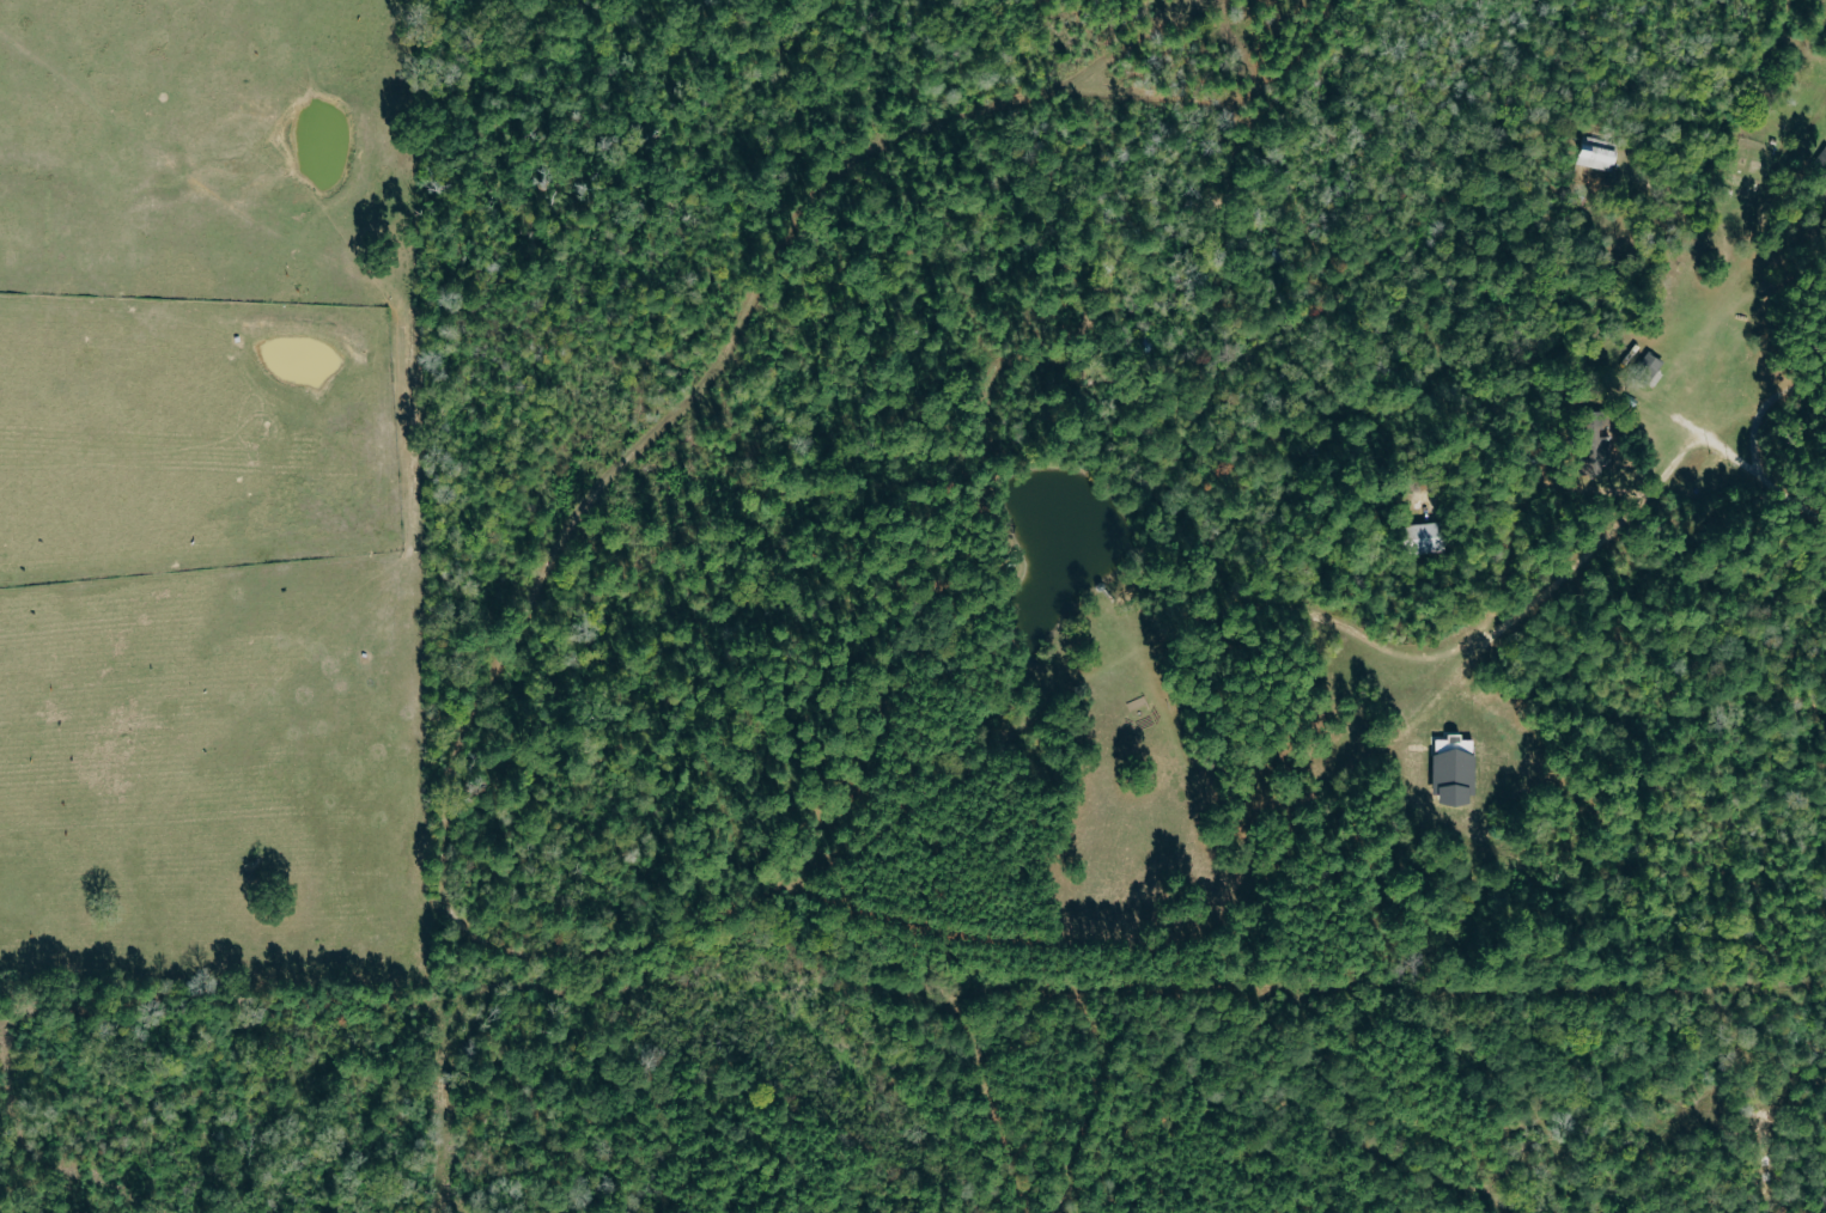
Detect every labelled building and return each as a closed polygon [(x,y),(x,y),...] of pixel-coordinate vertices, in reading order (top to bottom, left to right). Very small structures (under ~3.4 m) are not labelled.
[(1612,149),(1614,141),(1585,136),(1579,165),(1615,172),(1619,150),(1612,149)] [(1665,361),(1647,350),(1633,371),(1652,383),(1665,361)] [(1611,419),(1591,418),(1590,469),(1610,470),(1611,419)] [(1442,521),(1412,525),(1417,555),(1446,550),(1442,521)] [(1436,753),(1436,805),(1476,805),(1477,753),(1474,753),(1474,740),(1464,740),(1464,735),(1449,735),(1449,740),(1441,739),(1441,754),(1436,753)]
